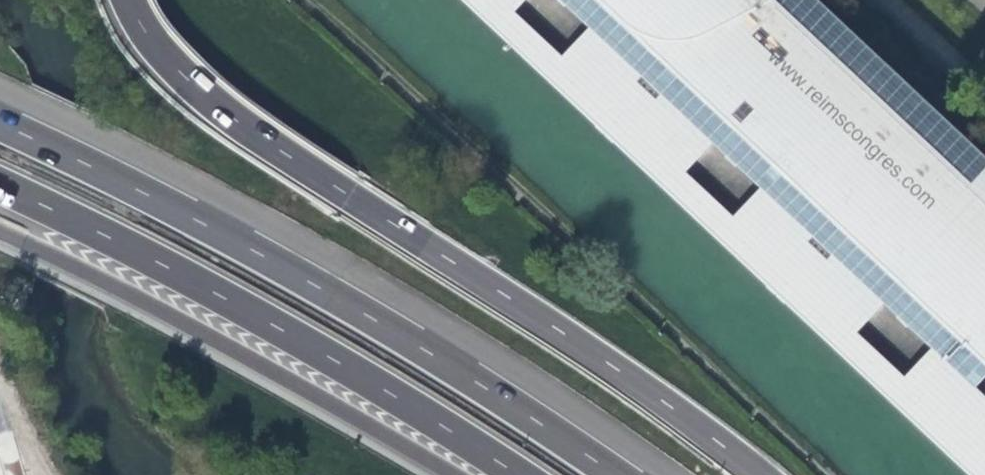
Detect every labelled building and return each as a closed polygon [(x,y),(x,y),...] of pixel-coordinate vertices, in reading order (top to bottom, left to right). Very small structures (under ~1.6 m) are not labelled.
[(957,474),(984,474),(984,403),(954,374),(960,367),(966,361),(973,354),(984,366),(984,172),(982,169),(984,166),(984,161),(925,104),(813,0),(450,0),(957,474)]
